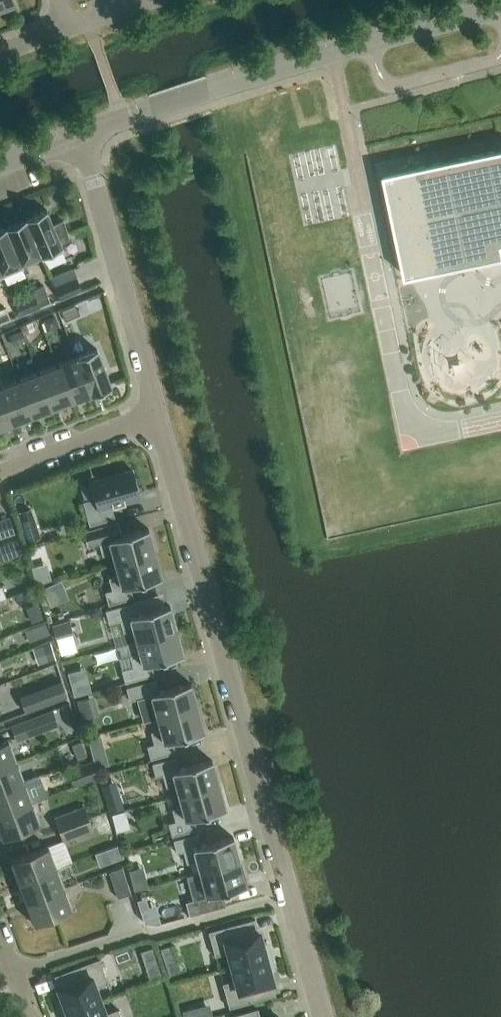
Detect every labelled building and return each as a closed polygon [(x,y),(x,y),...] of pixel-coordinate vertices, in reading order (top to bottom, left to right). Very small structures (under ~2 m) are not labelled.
[(384,174),(406,277),(500,257),(500,150),(384,174)] [(64,220),(52,225),(46,209),(25,218),(43,259),(63,251),(60,243),(69,239),(64,220)] [(43,259),(25,218),(5,227),(21,264),(40,255),(42,260),(43,259)] [(21,264),(5,227),(0,229),(0,271),(2,277),(23,268),(21,264)] [(55,287),(60,299),(81,289),(72,267),(57,274),(62,284),(55,287)] [(36,299),(39,307),(50,302),(47,295),(45,296),(42,288),(33,292),(34,295),(36,299)] [(29,311),(39,307),(36,299),(34,295),(14,304),(19,315),(29,311)] [(0,309),(0,322),(10,318),(5,307),(0,309)] [(75,356),(90,394),(110,387),(96,348),(75,356)] [(70,402),(90,394),(75,356),(56,363),(70,402)] [(51,409),(70,402),(56,363),(37,371),(51,409)] [(32,416),(51,409),(37,371),(17,378),(32,416)] [(32,416),(17,378),(0,384),(0,391),(12,424),(32,416)] [(12,424),(0,391),(0,428),(12,424)] [(131,469),(90,481),(95,498),(83,502),(89,524),(114,518),(110,505),(139,497),(131,469)] [(14,530),(8,514),(0,517),(0,535),(14,530)] [(102,555),(112,552),(115,564),(155,553),(148,528),(116,537),(112,523),(83,531),(87,545),(98,542),(102,555)] [(8,558),(24,552),(19,538),(3,544),(8,558)] [(115,564),(118,575),(108,578),(111,590),(104,592),(108,605),(133,598),(130,586),(161,577),(155,553),(115,564)] [(134,602),(105,610),(108,623),(119,620),(123,632),(133,629),(136,640),(176,630),(169,605),(137,614),(134,602)] [(45,622),(31,627),(35,638),(49,633),(45,622)] [(176,630),(136,640),(139,652),(129,655),(132,667),(121,670),(125,682),(154,674),(150,663),(182,654),(176,630)] [(61,679),(20,694),(26,710),(66,694),(61,679)] [(155,679),(126,687),(130,700),(138,698),(144,721),(158,717),(197,707),(191,682),(159,691),(155,679)] [(95,692),(80,698),(87,715),(102,710),(95,692)] [(204,731),(197,707),(158,717),(161,729),(151,732),(154,743),(147,745),(151,759),(176,752),(172,740),(204,731)] [(58,726),(52,709),(11,725),(17,741),(58,726)] [(16,759),(8,738),(0,741),(0,765),(16,759)] [(179,795),(218,784),(212,760),(180,768),(177,756),(152,763),(155,776),(162,774),(166,786),(176,783),(179,795)] [(0,765),(0,789),(24,780),(16,759),(0,765)] [(81,781),(97,775),(91,760),(76,766),(81,781)] [(0,789),(0,813),(32,801),(24,780),(0,789)] [(225,808),(218,784),(179,795),(182,806),(172,809),(175,821),(168,823),(172,836),(197,829),(194,817),(225,808)] [(32,801),(0,813),(0,831),(2,836),(40,822),(32,801)] [(55,816),(59,828),(88,817),(84,806),(55,816)] [(88,817),(59,828),(63,839),(92,828),(88,817)] [(196,860),(199,871),(239,860),(232,836),(200,845),(197,833),(173,840),(176,852),(183,851),(186,863),(196,860)] [(104,862),(127,854),(122,841),(99,849),(104,862)] [(10,859),(18,880),(56,865),(48,844),(10,859)] [(201,897),(206,896),(246,885),(239,860),(199,871),(186,875),(192,899),(185,902),(189,915),(204,911),(201,897)] [(56,865),(18,880),(26,901),(64,886),(56,865)] [(131,892),(122,866),(109,870),(118,897),(131,892)] [(72,907),(64,886),(26,901),(34,922),(72,907)] [(227,952),(231,965),(269,955),(265,941),(261,941),(258,931),(238,937),(234,924),(208,931),(214,955),(227,952)] [(165,945),(172,972),(183,969),(176,942),(165,945)] [(269,955),(231,965),(235,979),(222,983),(228,1007),(255,1000),(251,987),(272,981),(269,971),(273,969),(269,955)] [(95,987),(108,982),(99,958),(73,968),(78,980),(58,988),(61,997),(58,1000),(63,1014),(100,1000),(95,987)] [(100,1000),(63,1014),(64,1016),(121,1016),(118,1008),(105,1013),(100,1000)] [(257,1008),(230,1015),(231,1016),(259,1016),(257,1008)]
